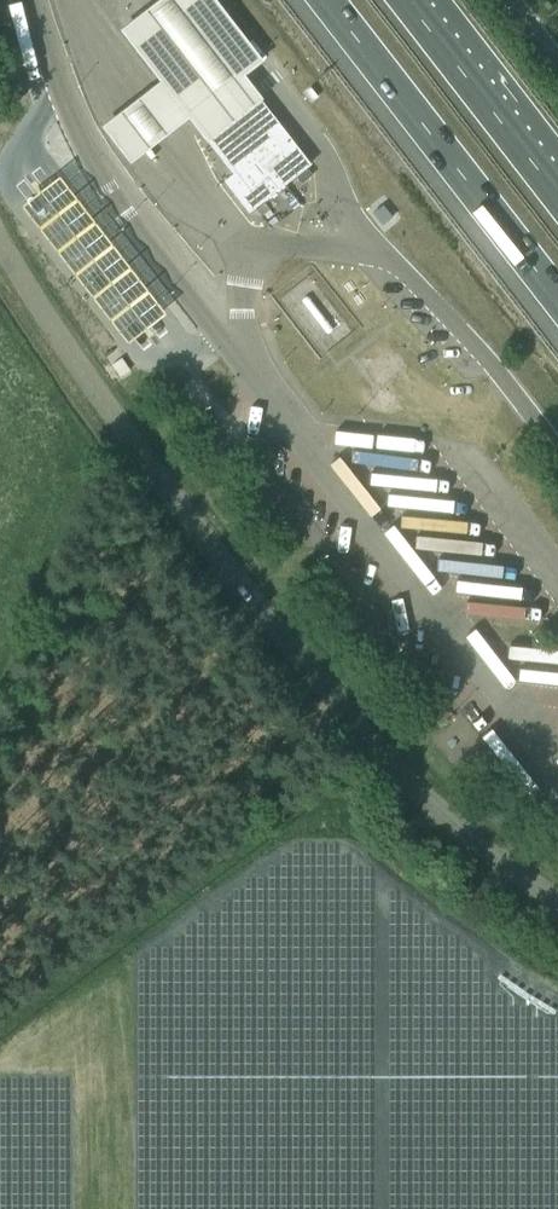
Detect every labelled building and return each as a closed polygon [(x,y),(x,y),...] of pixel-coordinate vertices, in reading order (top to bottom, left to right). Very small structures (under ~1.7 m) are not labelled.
[(130,154),(190,108),(210,135),(259,97),(264,93),(243,65),(262,49),(225,0),(147,0),(121,20),(161,71),(102,117),(130,154)] [(309,164),(259,97),(210,135),(205,138),(233,174),(224,181),(248,212),(309,164)] [(57,239),(127,331),(165,302),(94,210),(57,239)] [(384,497),(384,505),(438,507),(439,497),(400,496),(400,498),(384,497)] [(505,643),(504,657),(557,663),(557,649),(505,643)] [(552,682),(553,668),(520,666),(519,679),(552,682)]
